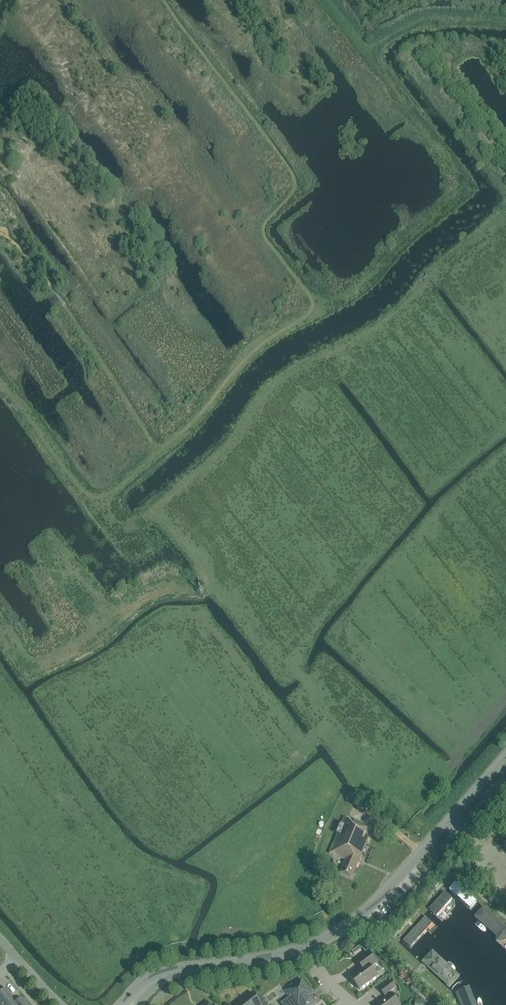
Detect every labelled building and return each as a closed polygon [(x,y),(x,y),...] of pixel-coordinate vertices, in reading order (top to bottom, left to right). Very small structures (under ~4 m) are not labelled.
[(373,829),(346,818),(330,855),(345,861),(341,871),(343,872),(342,874),(352,878),(358,863),(359,863),(373,829)] [(464,877),(469,881),(473,877),(468,873),(464,877)] [(448,890),(475,914),(481,907),(454,883),(448,890)] [(437,918),(454,899),(445,892),(429,911),(437,918)] [(497,935),(505,944),(505,929),(484,909),(476,917),(497,935)] [(411,949),(427,931),(434,923),(426,915),(402,941),(411,949)] [(461,977),(433,951),(422,963),(450,989),(461,977)] [(350,977),(360,990),(378,977),(371,968),(377,963),(369,952),(357,961),(362,968),(350,977)] [(301,981),(295,986),(292,983),(284,989),(290,998),(283,1004),(284,1004),(309,1004),(308,1003),(305,1004),(301,1000),(310,993),(301,981)] [(376,1004),(401,1004),(392,993),(392,994),(390,992),(396,987),(391,981),(380,989),(385,996),(386,995),(387,997),(376,1004)] [(415,985),(411,988),(411,989),(418,996),(419,995),(422,992),(415,985)] [(469,985),(455,991),(460,1004),(478,1004),(469,985)] [(21,998),(16,1002),(6,989),(0,994),(0,1004),(27,1004),(21,998)] [(260,995),(256,998),(253,993),(243,1001),(242,1000),(235,1004),(268,1004),(260,995)]
